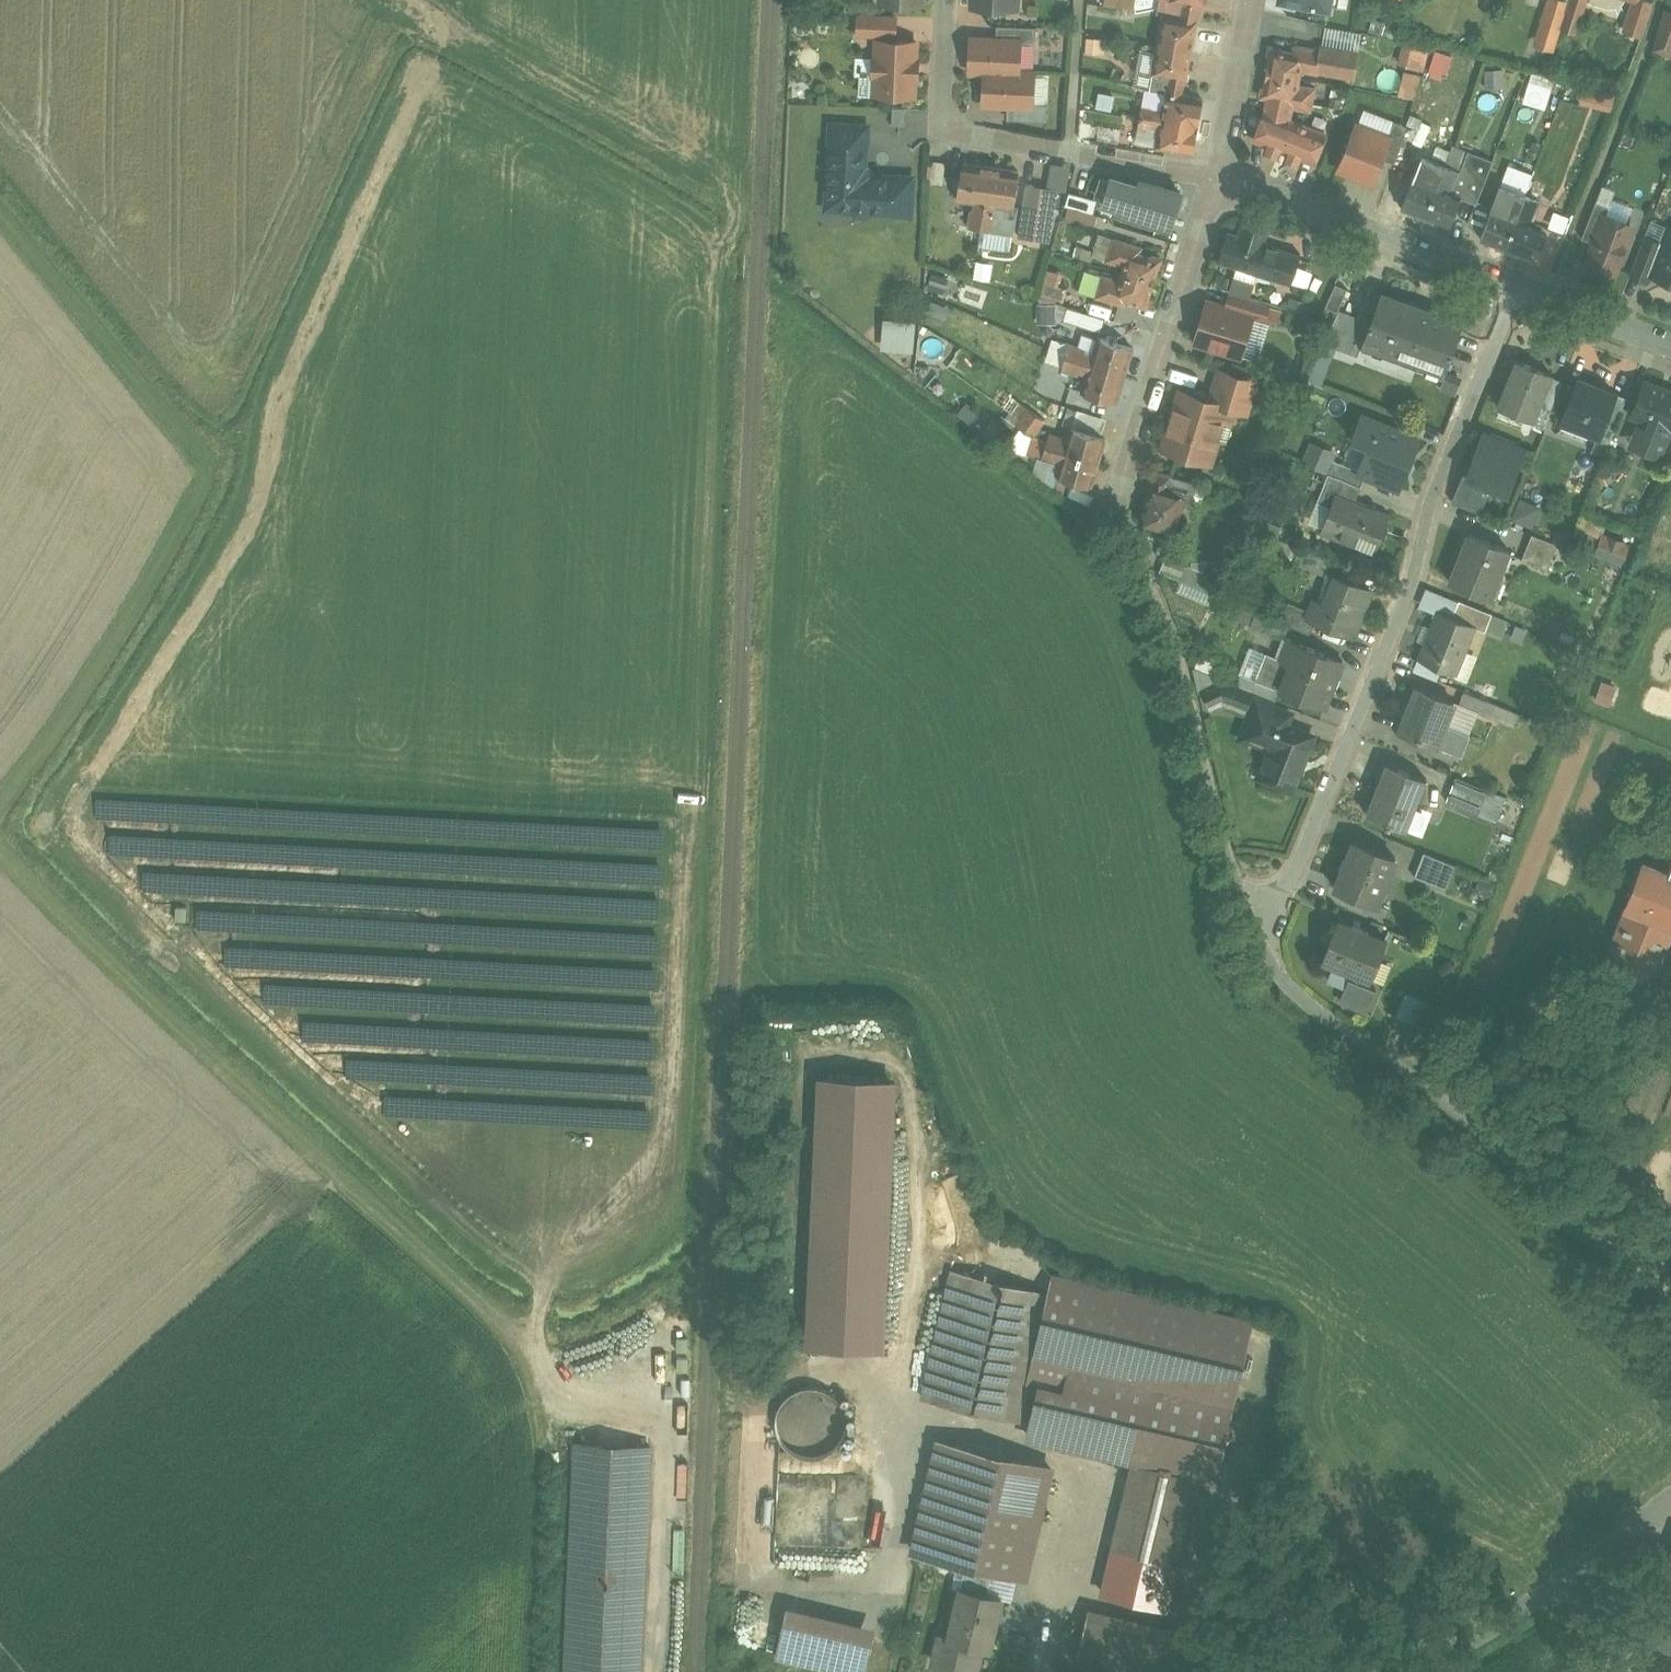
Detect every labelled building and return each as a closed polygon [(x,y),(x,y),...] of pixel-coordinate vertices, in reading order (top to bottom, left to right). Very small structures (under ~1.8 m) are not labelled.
[(1106,4),(1136,8),(1137,0),(1106,0),(1106,4)] [(1183,18),(1166,15),(1161,43),(1193,49),(1201,4),(1201,3),(1186,0),(1186,1),(1183,18)] [(1569,0),(1551,0),(1549,6),(1566,11),(1570,0),(1569,0)] [(1567,11),(1583,16),(1588,0),(1571,0),(1567,11)] [(1649,0),(1635,0),(1626,29),(1644,35),(1655,2),(1649,0)] [(1656,47),(1670,53),(1670,11),(1667,10),(1656,47)] [(896,15),(863,13),(862,15),(861,15),(860,33),(897,35),(898,17),(896,17),(896,15)] [(1038,27),(999,25),(998,39),(1022,40),(1022,41),(1038,42),(1038,27)] [(1363,34),(1337,31),(1336,44),(1362,48),(1363,34)] [(998,39),(974,37),(972,70),(1036,73),(1036,72),(1021,71),(1022,41),(1022,40),(998,39)] [(918,41),(880,39),(879,57),(876,57),(876,75),(878,76),(878,93),(916,95),(917,77),(919,77),(920,59),(917,59),(918,41)] [(1193,49),(1161,43),(1152,89),(1169,92),(1184,95),(1193,49)] [(1428,70),(1433,50),(1407,43),(1401,63),(1428,70)] [(1294,51),(1282,49),(1283,47),(1272,45),(1270,56),(1272,57),(1268,77),(1282,80),(1283,74),(1301,77),(1302,69),(1320,73),(1320,70),(1355,76),(1359,53),(1323,47),(1323,49),(1295,44),(1294,51)] [(1401,94),(1418,100),(1426,74),(1409,69),(1401,94)] [(1036,73),(972,70),(972,71),(987,72),(986,103),(1034,106),(1036,73)] [(1506,70),(1489,70),(1490,87),(1506,87),(1506,70)] [(1535,72),(1525,101),(1549,108),(1558,80),(1535,72)] [(1301,77),(1283,74),(1282,80),(1268,77),(1266,85),(1264,85),(1262,96),(1271,97),(1268,109),(1291,118),(1293,107),(1313,110),(1317,87),(1299,84),(1301,77)] [(1586,85),(1585,107),(1618,108),(1619,86),(1586,85)] [(1169,92),(1152,89),(1150,103),(1158,105),(1157,109),(1165,110),(1169,92)] [(1107,95),(1085,91),(1083,103),(1104,107),(1107,95)] [(1184,95),(1169,92),(1165,110),(1157,109),(1158,105),(1150,103),(1145,102),(1142,115),(1200,125),(1205,99),(1184,95)] [(1145,102),(1136,101),(1134,113),(1142,115),(1145,102)] [(908,108),(894,107),(894,109),(895,109),(894,123),(893,123),(893,124),(907,125),(907,123),(906,123),(907,109),(908,108)] [(1291,118),(1268,109),(1257,138),(1270,143),(1268,150),(1280,154),(1282,148),(1290,151),(1288,158),(1300,162),(1302,156),(1316,162),(1327,133),(1291,118)] [(1200,125),(1142,115),(1140,127),(1154,130),(1155,125),(1162,127),(1159,145),(1195,152),(1200,125)] [(1396,120),(1390,136),(1392,137),(1383,158),(1397,163),(1402,149),(1409,126),(1396,120)] [(1390,136),(1359,124),(1341,169),(1374,182),(1383,158),(1392,137),(1390,136)] [(896,177),(872,176),(866,168),(867,145),(845,143),(846,126),(835,125),(830,196),(854,197),(853,208),(855,208),(859,213),(867,213),(872,209),(911,212),(912,200),(894,199),(896,177)] [(1123,130),(1093,125),(1091,137),(1121,142),(1123,130)] [(1469,152),(1454,146),(1446,165),(1447,165),(1462,171),(1469,152)] [(948,162),(935,160),(932,182),(945,183),(948,162)] [(1425,180),(1415,176),(1404,207),(1427,216),(1447,165),(1446,165),(1433,160),(1425,180)] [(993,167),(965,163),(959,198),(978,201),(976,209),(973,209),(970,226),(983,228),(993,167)] [(1447,165),(1427,216),(1451,225),(1463,195),(1453,191),(1455,186),(1464,190),(1470,174),(1462,171),(1447,165)] [(1021,171),(993,167),(983,228),(983,229),(984,230),(1016,234),(1021,206),(1016,206),(1021,171)] [(1111,174),(1102,205),(1117,209),(1115,214),(1172,230),(1183,190),(1139,177),(1138,182),(1111,174)] [(1497,182),(1489,179),(1482,199),(1490,202),(1497,182)] [(1579,187),(1562,180),(1557,193),(1562,194),(1574,199),(1579,187)] [(1060,189),(1029,184),(1021,237),(1052,241),(1060,189)] [(1504,211),(1495,207),(1483,238),(1507,247),(1526,196),(1512,190),(1504,211)] [(1071,207),(1093,213),(1097,200),(1069,192),(1065,206),(1071,207)] [(1480,197),(1469,193),(1459,219),(1470,223),(1480,198),(1480,197)] [(1574,199),(1562,194),(1554,216),(1566,220),(1575,199),(1574,199)] [(1526,196),(1507,247),(1530,256),(1542,225),(1533,222),(1541,201),(1526,196)] [(1482,199),(1480,198),(1470,223),(1481,228),(1491,203),(1490,202),(1482,199)] [(1611,206),(1598,201),(1584,238),(1596,242),(1607,214),(1608,215),(1611,206)] [(1093,213),(1071,207),(1068,219),(1097,227),(1100,215),(1093,213)] [(1608,215),(1607,214),(1596,242),(1587,264),(1588,265),(1589,263),(1601,268),(1600,270),(1616,275),(1622,259),(1625,258),(1629,245),(1628,242),(1623,240),(1630,223),(1608,215)] [(1271,229),(1246,221),(1243,232),(1231,228),(1221,259),(1293,282),(1303,253),(1267,241),(1271,229)] [(970,226),(962,225),(960,239),(982,241),(984,230),(983,229),(983,228),(970,226)] [(1670,227),(1664,243),(1653,272),(1654,272),(1670,279),(1670,227)] [(1116,238),(1102,234),(1096,256),(1109,260),(1116,238)] [(1647,236),(1633,273),(1650,280),(1654,272),(1653,272),(1664,243),(1647,236)] [(1144,246),(1116,238),(1109,260),(1127,265),(1124,272),(1141,277),(1143,271),(1156,275),(1159,266),(1160,267),(1163,258),(1154,255),(1154,257),(1142,254),(1144,246)] [(1141,277),(1124,272),(1122,279),(1105,274),(1098,296),(1127,305),(1129,298),(1140,301),(1140,303),(1149,306),(1151,297),(1150,296),(1156,275),(1143,271),(1141,277)] [(1059,286),(1062,275),(1050,272),(1047,283),(1059,286)] [(1059,286),(1047,283),(1044,295),(1065,301),(1068,288),(1059,286)] [(1338,283),(1328,306),(1339,311),(1350,288),(1338,283)] [(1270,304),(1232,292),(1228,306),(1254,315),(1254,316),(1266,319),(1270,304)] [(1464,323),(1384,292),(1372,321),(1362,347),(1443,378),(1464,323)] [(1228,306),(1210,301),(1197,341),(1242,354),(1254,316),(1254,315),(1228,306)] [(1117,320),(1070,306),(1065,320),(1102,331),(1101,336),(1102,337),(1107,318),(1116,321),(1117,320)] [(1372,321),(1341,309),(1339,311),(1326,341),(1359,354),(1362,347),(1372,321)] [(916,321),(885,318),(883,351),(914,354),(916,321)] [(1102,337),(1101,336),(1095,354),(1087,352),(1088,349),(1071,344),(1068,355),(1067,356),(1126,374),(1135,347),(1102,337)] [(1071,344),(1058,340),(1056,350),(1068,355),(1071,344)] [(1126,374),(1067,356),(1063,369),(1080,374),(1081,371),(1090,373),(1084,391),(1118,402),(1126,374)] [(1537,367),(1520,360),(1501,406),(1502,407),(1504,404),(1532,415),(1531,418),(1533,418),(1539,404),(1551,376),(1552,373),(1550,372),(1550,374),(1545,372),(1544,373),(1536,370),(1537,367)] [(1259,380),(1221,368),(1214,393),(1218,394),(1217,400),(1236,406),(1235,407),(1249,411),(1259,380)] [(1551,376),(1539,404),(1554,410),(1566,382),(1551,376)] [(1601,387),(1580,379),(1565,420),(1566,421),(1567,419),(1600,432),(1599,434),(1601,435),(1605,425),(1616,395),(1617,393),(1616,392),(1615,394),(1601,388),(1601,387)] [(1647,380),(1634,415),(1647,420),(1644,426),(1650,428),(1643,448),(1662,455),(1670,433),(1670,389),(1647,380)] [(1214,393),(1197,388),(1196,393),(1182,389),(1164,447),(1180,452),(1179,455),(1191,459),(1193,456),(1212,462),(1226,418),(1231,420),(1235,407),(1236,406),(1217,400),(1218,394),(1214,393)] [(1628,400),(1616,395),(1605,425),(1616,429),(1628,400)] [(1044,420),(1030,410),(1020,425),(1033,435),(1044,420)] [(1420,438),(1363,415),(1353,439),(1369,445),(1359,469),(1359,470),(1369,474),(1400,487),(1409,466),(1407,465),(1417,439),(1419,439),(1420,438)] [(1036,438),(1021,427),(1007,445),(1022,456),(1036,438)] [(1107,439),(1073,429),(1070,439),(1063,463),(1059,475),(1092,486),(1107,439)] [(1070,439),(1051,433),(1044,458),(1063,463),(1070,439)] [(1524,449),(1488,434),(1472,472),(1471,475),(1486,481),(1508,489),(1524,449)] [(1326,450),(1314,444),(1306,462),(1328,471),(1333,459),(1324,455),(1326,450)] [(1359,469),(1333,459),(1328,471),(1331,472),(1364,486),(1369,474),(1359,470),(1359,469)] [(1196,481),(1157,470),(1142,518),(1158,522),(1158,526),(1170,530),(1172,527),(1175,528),(1184,498),(1190,500),(1192,494),(1196,492),(1194,488),(1196,481)] [(1472,472),(1468,470),(1455,502),(1480,512),(1486,497),(1480,495),(1486,481),(1471,475),(1472,472)] [(1364,486),(1331,472),(1319,501),(1333,507),(1338,493),(1358,501),(1364,486)] [(1358,501),(1338,493),(1333,507),(1326,524),(1354,536),(1351,542),(1371,551),(1370,552),(1372,553),(1382,530),(1386,532),(1393,515),(1358,501)] [(1523,497),(1515,520),(1537,528),(1545,504),(1523,497)] [(1584,523),(1572,547),(1625,572),(1636,548),(1584,523)] [(1511,548),(1472,533),(1453,581),(1492,597),(1511,548)] [(1559,544),(1535,534),(1525,559),(1550,568),(1559,544)] [(1336,560),(1302,547),(1296,562),(1330,575),(1336,560)] [(1190,566),(1167,557),(1161,570),(1184,580),(1190,566)] [(1205,574),(1192,569),(1187,581),(1205,588),(1210,577),(1214,578),(1220,564),(1210,560),(1205,574)] [(1375,590),(1338,575),(1327,602),(1320,600),(1312,618),(1356,636),(1364,617),(1362,616),(1372,591),(1374,592),(1375,590)] [(1494,613),(1462,600),(1455,616),(1478,626),(1478,628),(1487,631),(1494,613)] [(1292,625),(1239,603),(1234,616),(1287,637),(1292,625)] [(1455,616),(1441,610),(1421,658),(1459,674),(1460,671),(1455,669),(1461,655),(1466,657),(1478,628),(1478,626),(1455,616)] [(1346,661),(1294,640),(1286,661),(1269,654),(1259,679),(1260,680),(1284,690),(1327,707),(1346,661)] [(1227,679),(1198,667),(1196,668),(1202,692),(1209,691),(1208,689),(1224,680),(1227,681),(1227,679)] [(1227,681),(1224,680),(1208,689),(1209,691),(1216,708),(1225,704),(1248,713),(1255,693),(1227,681)] [(1284,690),(1260,680),(1255,693),(1261,695),(1261,694),(1280,701),(1284,690)] [(1616,686),(1603,682),(1596,702),(1609,706),(1616,686)] [(1457,700),(1421,686),(1403,730),(1464,755),(1473,734),(1447,723),(1457,700)] [(1488,700),(1467,691),(1462,703),(1483,712),(1488,700)] [(1295,713),(1261,700),(1255,715),(1266,719),(1267,718),(1290,727),(1290,725),(1295,713)] [(1317,736),(1290,725),(1290,727),(1267,718),(1266,719),(1259,739),(1276,745),(1264,776),(1296,788),(1317,736)] [(1430,779),(1390,762),(1369,814),(1409,830),(1430,779)] [(1491,789),(1459,777),(1448,801),(1481,814),(1491,789)] [(1399,857),(1358,840),(1340,889),(1380,905),(1380,904),(1378,903),(1386,884),(1387,885),(1399,857)] [(1459,865),(1426,852),(1417,876),(1449,889),(1459,865)] [(1670,871),(1667,869),(1666,870),(1645,862),(1628,905),(1630,905),(1601,979),(1647,997),(1670,935),(1670,869),(1670,871)] [(1389,939),(1340,920),(1325,959),(1338,964),(1332,980),(1347,987),(1342,999),(1369,1010),(1378,988),(1361,981),(1363,974),(1370,977),(1370,976),(1370,975),(1377,957),(1381,959),(1389,939)] [(1446,1007),(1408,991),(1397,1017),(1436,1032),(1446,1007)] [(824,1079),(812,1343),(881,1345),(892,1082),(824,1079)] [(1254,1320),(1056,1274),(1051,1292),(954,1270),(925,1397),(1023,1419),(1032,1379),(1046,1382),(1033,1438),(1135,1462),(1104,1591),(1168,1606),(1199,1477),(1216,1481),(1254,1320)] [(817,1388),(811,1388),(804,1389),(799,1390),(794,1393),(790,1396),(786,1399),(784,1402),(781,1406),(779,1411),(778,1414),(777,1418),(776,1424),(777,1430),(778,1434),(780,1438),(782,1443),(786,1447),(790,1451),(795,1454),(800,1457),(806,1458),(813,1459),(819,1458),(823,1457),(828,1455),(833,1452),(836,1450),(840,1446),(843,1441),(845,1437),(846,1434),(847,1431),(847,1429),(848,1423),(847,1417),(846,1414),(845,1411),(844,1408),(842,1404),(838,1399),(834,1395),(829,1392),(823,1389),(817,1388)] [(1053,1468),(940,1441),(915,1549),(973,1562),(994,1567),(1028,1575),(1053,1468)] [(577,1443),(566,1671),(640,1671),(651,1446),(577,1443)] [(973,1562),(967,1588),(962,1587),(951,1636),(942,1634),(936,1661),(979,1671),(985,1645),(991,1646),(998,1617),(1000,1617),(1004,1597),(988,1593),(994,1567),(973,1562)] [(788,1606),(776,1654),(851,1671),(865,1671),(875,1627),(788,1606)] [(1115,1627),(1089,1621),(1078,1664),(1104,1671),(1115,1627)] [(1115,1627),(1104,1671),(1110,1671),(1192,1671),(1198,1648),(1115,1627)]
